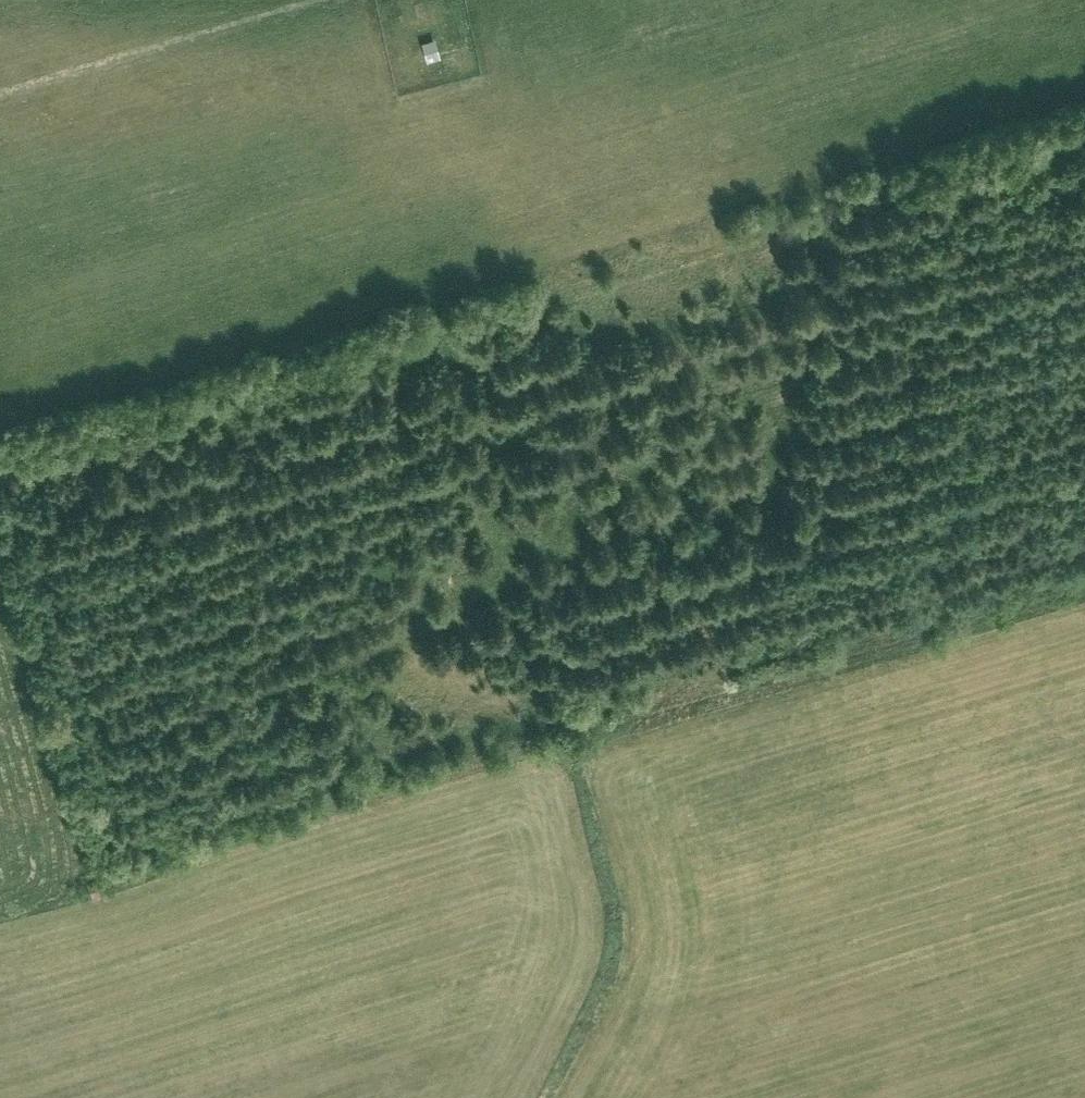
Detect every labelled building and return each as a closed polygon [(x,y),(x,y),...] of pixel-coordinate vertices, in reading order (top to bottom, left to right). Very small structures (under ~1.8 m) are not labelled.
[(425,57),(439,53),(433,35),(420,39),(425,57)]
